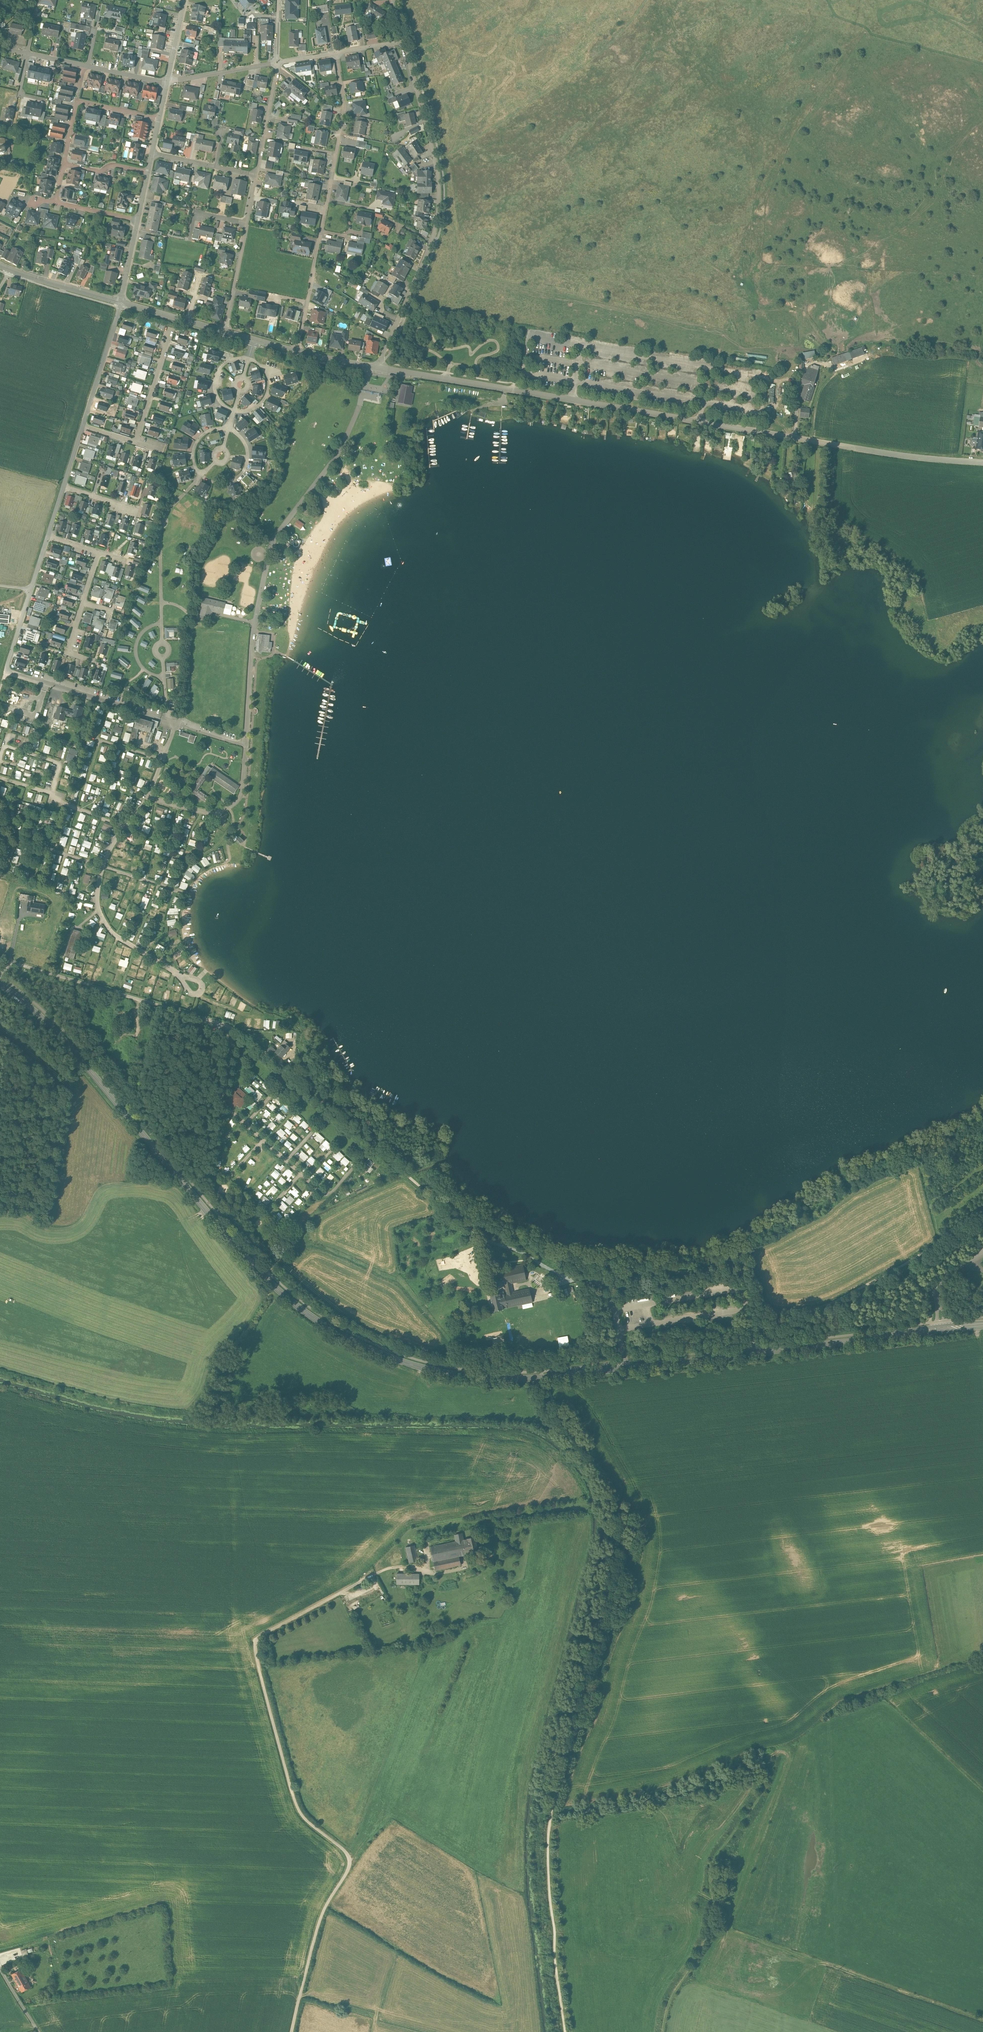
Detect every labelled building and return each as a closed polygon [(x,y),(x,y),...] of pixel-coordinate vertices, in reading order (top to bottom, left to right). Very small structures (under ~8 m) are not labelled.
[(241,4),(246,10),(255,3),(253,0),(247,0),(241,4)] [(290,6),(295,10),(302,3),(299,0),(295,0),(290,6)] [(95,6),(83,4),(82,10),(86,11),(85,18),(92,20),(95,6)] [(385,13),(372,4),(367,11),(381,20),(385,13)] [(112,7),(102,5),(100,16),(104,17),(110,18),(112,7)] [(327,5),(317,7),(318,13),(328,12),(327,5)] [(350,5),(335,7),(336,15),(351,13),(350,5)] [(205,8),(194,6),(191,20),(202,22),(205,8)] [(125,9),(112,7),(110,18),(123,21),(125,9)] [(166,15),(156,13),(153,26),(159,27),(163,28),(166,15)] [(23,27),(10,24),(8,33),(21,36),(23,27)] [(60,27),(44,24),(42,34),(57,37),(58,37),(59,33),(60,27)] [(198,29),(188,26),(186,35),(196,38),(198,29)] [(268,26),(260,26),(260,27),(260,32),(262,32),(262,41),(272,41),(272,26),(268,26)] [(355,27),(346,28),(349,42),(358,41),(356,30),(356,26),(355,27)] [(325,28),(316,30),(318,45),(327,43),(325,28)] [(299,32),(290,32),(289,47),(298,47),(298,45),(299,32)] [(83,35),(76,33),(76,34),(73,49),(83,51),(86,35),(83,35)] [(165,37),(154,35),(152,41),(164,44),(165,37)] [(119,42),(106,39),(104,48),(113,50),(113,51),(118,52),(119,47),(120,42),(119,42)] [(164,44),(152,41),(151,48),(162,51),(164,44)] [(224,42),(224,47),(224,53),(236,54),(236,42),(224,42)] [(244,42),(236,42),(236,54),(248,54),(248,43),(248,42),(244,42)] [(193,58),(196,59),(198,53),(183,50),(181,56),(193,59),(193,58)] [(384,50),(374,54),(378,63),(382,61),(393,56),(393,57),(397,55),(394,50),(386,53),(384,50)] [(136,57),(124,55),(122,65),(134,67),(136,57)] [(359,55),(346,58),(348,70),(361,67),(361,65),(359,55)] [(393,56),(382,61),(386,69),(387,69),(388,72),(397,68),(395,61),(398,59),(397,55),(393,57),(393,56)] [(193,59),(181,56),(180,63),(191,66),(191,65),(195,66),(196,59),(193,58),(193,59)] [(147,59),(144,58),(142,69),(155,72),(156,69),(157,69),(156,68),(158,61),(147,59)] [(19,63),(5,59),(2,69),(16,73),(18,68),(19,63)] [(330,60),(319,62),(321,72),(331,70),(330,64),(330,60)] [(28,62),(26,71),(30,72),(29,78),(39,80),(41,68),(34,67),(34,64),(28,62)] [(310,63),(302,64),(304,72),(311,71),(310,63)] [(302,64),(295,65),(296,73),(304,72),(302,64)] [(49,70),(41,68),(39,80),(49,82),(51,76),(54,77),(56,68),(50,67),(49,70)] [(69,69),(65,68),(64,74),(76,77),(75,77),(77,71),(69,69)] [(397,68),(388,72),(394,86),(403,82),(397,68)] [(76,77),(64,74),(63,75),(64,75),(63,81),(66,82),(75,83),(76,77)] [(96,76),(89,74),(88,82),(87,85),(93,87),(96,76)] [(102,77),(96,76),(93,87),(99,88),(100,88),(100,86),(102,77)] [(259,77),(258,77),(258,82),(257,87),(266,88),(268,79),(259,77)] [(114,81),(108,79),(106,87),(105,90),(112,92),(114,81)] [(308,91),(295,80),(284,93),(288,97),(292,93),(303,102),(306,98),(304,96),(308,91)] [(120,82),(114,81),(112,92),(118,93),(119,90),(120,82)] [(232,83),(223,81),(221,92),(230,94),(232,83)] [(126,82),(124,93),(130,95),(133,83),(126,82)] [(284,82),(280,87),(284,90),(288,85),(284,82)] [(358,82),(351,84),(352,93),(364,91),(363,82),(358,82)] [(139,85),(133,83),(130,95),(137,96),(137,93),(139,85)] [(242,85),(232,83),(230,94),(240,96),(242,85)] [(151,87),(145,86),(143,94),(143,97),(149,99),(151,87)] [(329,87),(325,87),(325,88),(326,97),(331,96),(333,96),(333,95),(337,95),(336,86),(333,86),(331,86),(331,87),(329,87)] [(65,88),(62,87),(60,93),(71,96),(72,96),(74,89),(65,88)] [(158,89),(151,87),(149,99),(155,100),(156,96),(158,89)] [(198,90),(185,87),(183,97),(196,100),(198,90)] [(60,93),(58,99),(62,100),(70,102),(71,96),(60,93)] [(407,95),(397,99),(397,101),(400,107),(410,103),(407,95)] [(279,100),(274,105),(277,109),(282,104),(279,100)] [(364,101),(353,103),(355,113),(361,112),(362,115),(366,114),(364,101)] [(33,116),(35,104),(30,103),(27,104),(27,109),(25,114),(27,114),(33,116)] [(35,104),(33,116),(39,117),(40,117),(41,112),(42,108),(41,105),(35,104)] [(60,106),(57,105),(57,106),(56,112),(68,114),(67,114),(69,108),(60,106)] [(214,107),(205,105),(203,114),(205,114),(204,118),(208,119),(212,120),(213,116),(214,116),(215,111),(216,108),(214,107)] [(15,110),(6,109),(5,117),(13,119),(15,110)] [(96,111),(92,110),(87,109),(85,119),(99,122),(100,115),(101,111),(96,110),(96,111)] [(183,112),(170,109),(168,119),(181,122),(183,112)] [(256,110),(253,110),(254,110),(252,121),(251,121),(251,122),(260,123),(262,112),(256,110)] [(68,114),(56,112),(57,112),(55,118),(59,119),(67,121),(68,114)] [(332,114),(323,112),(321,125),(330,126),(332,114)] [(406,115),(398,117),(399,122),(406,121),(408,127),(412,125),(415,124),(413,114),(406,115)] [(120,116),(111,115),(110,120),(109,123),(118,125),(120,116)] [(367,123),(357,121),(354,133),(361,135),(364,135),(367,123)] [(141,123),(136,122),(133,137),(138,139),(145,140),(147,133),(148,133),(147,131),(149,124),(141,123)] [(57,125),(54,124),(53,130),(52,130),(64,133),(66,127),(57,125)] [(287,125),(280,124),(279,132),(278,132),(277,138),(289,140),(291,126),(287,125)] [(418,126),(409,130),(411,135),(420,131),(418,126)] [(64,133),(52,130),(50,136),(50,137),(54,137),(62,139),(63,133),(64,133)] [(329,133),(318,131),(315,145),(326,147),(329,133)] [(234,134),(229,133),(226,143),(232,144),(230,152),(237,153),(238,145),(240,136),(240,135),(234,134)] [(86,138),(76,136),(74,144),(80,145),(84,146),(86,138)] [(185,139),(174,136),(173,142),(165,140),(163,148),(172,149),(172,145),(183,148),(185,139)] [(0,138),(0,159),(1,159),(2,159),(3,159),(4,159),(5,158),(6,158),(7,157),(8,157),(11,152),(10,152),(10,150),(10,149),(10,148),(9,147),(12,145),(12,144),(11,143),(10,142),(9,141),(8,141),(4,139),(3,139),(2,138),(1,138),(0,138)] [(214,143),(198,139),(198,141),(197,140),(197,142),(196,142),(195,150),(198,151),(199,150),(212,153),(214,143)] [(254,141),(249,140),(247,153),(256,155),(258,142),(254,141)] [(367,142),(357,140),(356,147),(366,149),(367,142)] [(279,144),(270,142),(267,156),(279,158),(280,153),(278,153),(279,144)] [(423,153),(415,142),(407,147),(415,159),(423,153)] [(62,145),(53,143),(51,151),(51,152),(54,153),(60,154),(62,145)] [(356,150),(345,148),(343,157),(354,160),(356,150)] [(139,150),(135,149),(133,159),(141,161),(143,150),(139,150)] [(411,161),(402,149),(394,155),(404,167),(402,168),(407,175),(411,172),(411,171),(411,170),(408,168),(406,165),(411,161)] [(83,153),(73,151),(71,159),(78,160),(81,161),(83,153)] [(308,154),(296,151),(294,158),(302,160),(301,162),(306,163),(308,154)] [(53,159),(50,158),(50,159),(48,166),(57,168),(59,160),(53,159)] [(326,162),(315,160),(314,166),(325,169),(326,162)] [(169,175),(170,175),(170,170),(172,164),(157,161),(155,172),(169,175)] [(374,165),(363,163),(362,171),(361,173),(372,175),(374,165)] [(57,168),(48,166),(46,174),(46,175),(48,175),(55,176),(57,168)] [(325,169),(314,166),(312,173),(323,175),(325,169)] [(191,171),(177,168),(176,173),(174,179),(175,180),(174,184),(179,185),(180,179),(188,181),(188,182),(189,176),(191,171)] [(77,172),(70,171),(68,177),(80,180),(81,173),(77,172)] [(210,175),(196,172),(195,176),(194,180),(195,181),(202,182),(201,186),(199,186),(199,187),(207,188),(210,175)] [(430,172),(418,172),(418,193),(428,193),(431,193),(431,184),(430,184),(430,172)] [(275,176),(268,175),(266,184),(280,187),(282,177),(275,175),(275,176)] [(229,179),(216,176),(213,189),(226,192),(229,179)] [(80,180),(68,177),(67,184),(75,185),(78,186),(80,180)] [(103,178),(97,177),(95,184),(94,188),(95,188),(101,189),(103,178)] [(109,179),(103,178),(101,189),(107,190),(108,187),(109,179)] [(165,180),(154,178),(151,192),(162,194),(163,190),(166,190),(168,182),(164,181),(165,180)] [(45,180),(42,180),(40,186),(51,188),(53,182),(45,180)] [(246,183),(235,180),(232,194),(243,196),(246,183)] [(313,184),(309,183),(309,184),(306,199),(310,200),(317,201),(321,185),(313,184)] [(344,186),(339,185),(336,200),(346,201),(349,187),(344,186)] [(51,188),(40,186),(39,192),(42,193),(50,195),(51,188)] [(73,191),(64,189),(62,198),(68,199),(71,200),(71,199),(73,191)] [(395,194),(383,192),(382,200),(384,200),(383,204),(393,206),(395,194)] [(127,195),(119,193),(116,207),(127,209),(128,202),(126,202),(127,195)] [(6,210),(5,212),(6,213),(11,215),(17,202),(16,202),(16,201),(12,199),(6,210)] [(266,203),(259,201),(256,216),(257,216),(257,214),(267,216),(266,218),(267,218),(270,204),(270,203),(266,203)] [(23,205),(19,203),(17,202),(11,215),(15,218),(17,218),(18,216),(23,205)] [(289,203),(284,202),(284,204),(282,203),(280,212),(289,214),(290,214),(291,208),(292,205),(288,204),(289,203)] [(153,203),(151,203),(148,216),(149,216),(159,218),(162,205),(153,203)] [(38,213),(28,211),(26,222),(37,225),(39,218),(40,213),(38,213)] [(317,215),(303,212),(301,222),(315,225),(317,215)] [(372,214),(359,212),(357,223),(362,224),(362,225),(365,225),(365,224),(369,225),(372,214)] [(47,215),(46,214),(45,219),(44,222),(47,222),(46,227),(55,228),(58,217),(47,215)] [(71,214),(68,214),(67,219),(68,220),(67,225),(81,228),(83,218),(71,216),(71,214)] [(159,218),(149,216),(147,225),(146,225),(146,229),(151,230),(157,231),(159,218)] [(422,219),(419,219),(417,227),(426,229),(427,220),(422,219)] [(392,225),(383,220),(378,228),(388,233),(392,225)] [(119,227),(114,225),(113,226),(112,234),(115,235),(116,237),(122,238),(124,237),(126,228),(119,227)] [(215,229),(201,226),(200,230),(199,235),(200,235),(213,238),(215,229)] [(235,230),(224,227),(222,235),(222,238),(233,240),(235,230)] [(300,241),(295,240),(295,241),(297,241),(296,247),(294,248),(293,252),(309,255),(311,243),(300,241)] [(144,241),(143,241),(140,257),(152,260),(153,256),(150,255),(153,243),(151,242),(144,241)] [(336,243),(328,241),(325,250),(340,253),(342,244),(336,243)] [(364,246),(349,242),(347,251),(356,253),(356,254),(362,255),(364,246)] [(414,245),(409,242),(407,247),(410,249),(407,255),(410,257),(409,258),(411,258),(411,257),(414,259),(420,248),(414,245)] [(23,253),(13,248),(10,253),(9,255),(19,261),(23,253)] [(54,250),(48,249),(46,254),(48,255),(48,258),(53,259),(54,250)] [(121,251),(112,249),(110,259),(119,261),(121,251)] [(7,251),(5,250),(4,252),(1,256),(1,258),(6,261),(9,255),(10,253),(7,251)] [(46,254),(39,253),(36,263),(46,265),(48,258),(48,255),(46,254)] [(233,256),(223,254),(221,263),(230,265),(232,260),(233,256)] [(19,261),(9,255),(6,261),(16,266),(19,261)] [(79,258),(73,255),(71,261),(78,265),(81,259),(79,258)] [(411,266),(401,260),(399,263),(400,264),(397,269),(407,274),(411,266)] [(67,266),(63,264),(59,272),(67,276),(69,271),(70,271),(71,268),(67,266)] [(82,265),(80,268),(76,276),(84,280),(89,269),(82,265)] [(407,274),(397,269),(395,273),(394,273),(392,276),(396,278),(402,282),(407,274)] [(188,270),(187,273),(184,272),(182,279),(190,281),(192,274),(191,274),(192,271),(188,270)] [(116,274),(107,272),(105,282),(114,284),(116,274)] [(212,280),(205,278),(203,285),(210,287),(212,280)] [(190,281),(182,279),(181,284),(179,283),(178,288),(187,291),(190,281)] [(388,287),(379,282),(374,290),(374,291),(380,294),(383,295),(388,287)] [(403,289),(394,284),(389,294),(398,299),(403,289)] [(22,288),(11,285),(9,289),(8,294),(19,297),(20,293),(22,288)] [(149,288),(137,285),(134,294),(147,298),(149,297),(149,295),(150,295),(152,295),(152,292),(154,292),(154,290),(151,289),(149,288)] [(210,287),(203,285),(202,285),(200,295),(209,297),(210,292),(209,292),(210,287)] [(333,291),(324,287),(322,292),(318,290),(313,300),(322,304),(323,305),(328,296),(330,297),(333,291)] [(369,292),(361,287),(359,291),(364,294),(367,295),(369,292)] [(178,294),(169,292),(168,298),(171,299),(175,300),(176,297),(177,297),(178,294)] [(367,295),(364,294),(359,302),(373,311),(378,302),(367,295)] [(177,297),(176,297),(175,300),(171,299),(170,304),(171,305),(173,306),(173,307),(184,310),(186,300),(177,297)] [(248,298),(241,297),(239,305),(249,307),(251,298),(249,298),(248,298)] [(221,305),(214,303),(213,307),(213,306),(215,307),(212,318),(220,320),(224,306),(221,305)] [(277,306),(263,303),(262,306),(258,306),(257,311),(261,311),(261,314),(275,317),(277,306)] [(342,308),(333,303),(329,311),(338,315),(342,308)] [(300,312),(288,309),(285,319),(297,322),(300,312)] [(320,312),(313,311),(313,314),(312,314),(311,321),(317,322),(317,323),(323,324),(324,318),(323,317),(324,313),(320,312)] [(382,320),(375,316),(375,317),(371,326),(384,331),(388,322),(382,320)] [(134,325),(124,322),(122,328),(126,330),(132,331),(134,325)] [(158,332),(148,329),(146,336),(156,338),(158,332)] [(309,330),(307,342),(316,344),(318,332),(315,332),(309,330)] [(342,336),(332,334),(331,339),(331,340),(331,341),(331,342),(330,347),(342,349),(343,340),(344,336),(342,336)] [(130,338),(120,335),(118,342),(127,345),(130,338)] [(189,338),(180,335),(178,342),(187,345),(189,338)] [(150,343),(145,342),(145,343),(146,343),(155,346),(156,343),(156,344),(157,340),(147,337),(146,338),(151,339),(150,343)] [(361,342),(350,341),(348,350),(359,352),(360,348),(361,342)] [(371,341),(368,341),(367,351),(371,352),(371,353),(377,354),(378,349),(376,349),(377,342),(371,341)] [(155,346),(146,343),(144,349),(145,350),(153,352),(155,346)] [(862,347),(848,352),(851,359),(864,354),(862,347)] [(185,351),(176,348),(173,355),(183,358),(183,357),(185,352),(185,351)] [(124,351),(118,349),(118,350),(115,349),(113,354),(116,355),(116,356),(125,359),(127,352),(124,351)] [(221,354),(208,351),(206,359),(219,362),(221,354)] [(844,354),(831,358),(834,365),(846,361),(844,354)] [(151,360),(142,357),(140,364),(142,364),(142,365),(143,365),(144,365),(143,368),(148,369),(149,366),(151,360)] [(183,365),(174,362),(171,368),(181,372),(183,365)] [(123,365),(114,363),(112,369),(121,371),(123,365)] [(238,364),(237,363),(232,365),(234,372),(239,370),(242,371),(244,365),(240,364),(238,364)] [(212,367),(201,364),(199,372),(210,375),(212,367)] [(818,371),(808,368),(805,376),(804,376),(801,384),(805,385),(813,388),(818,371)] [(146,372),(138,370),(136,377),(145,379),(146,372)] [(259,370),(251,373),(253,380),(261,377),(259,370)] [(296,374),(285,377),(286,385),(298,382),(296,374)] [(179,378),(169,375),(167,382),(177,385),(179,378)] [(119,379),(110,376),(107,382),(116,385),(119,379)] [(208,382),(199,380),(198,389),(207,390),(208,382)] [(134,383),(132,390),(135,391),(141,393),(143,386),(142,386),(134,383)] [(286,388),(274,383),(271,392),(283,397),(286,388)] [(257,385),(255,386),(253,393),(255,394),(260,395),(262,384),(263,384),(257,385)] [(412,387),(402,385),(399,400),(409,402),(411,393),(412,387)] [(813,388),(805,385),(800,399),(809,402),(813,388)] [(166,388),(165,388),(163,395),(173,398),(175,391),(166,388)] [(114,392),(105,389),(103,395),(112,398),(114,392)] [(231,389),(223,391),(225,401),(234,399),(231,389)] [(248,393),(241,399),(248,406),(254,400),(248,393)] [(413,394),(411,393),(409,402),(399,400),(398,403),(411,406),(413,394)] [(136,398),(130,396),(128,403),(135,405),(137,399),(136,398)] [(211,397),(200,400),(202,407),(212,404),(211,397)] [(275,401),(269,399),(266,406),(272,409),(272,410),(275,411),(278,407),(277,406),(279,401),(276,400),(275,401)] [(171,404),(161,401),(159,408),(169,411),(171,404)] [(108,405),(99,402),(97,408),(106,411),(108,405)] [(227,413),(222,411),(222,410),(219,409),(219,411),(217,415),(216,417),(220,418),(219,419),(224,421),(227,413)] [(809,410),(801,409),(800,417),(808,418),(809,410)] [(136,413),(127,410),(124,417),(134,420),(136,413)] [(258,410),(253,414),(256,417),(261,422),(266,418),(265,418),(263,415),(259,411),(258,410)] [(164,417),(155,413),(152,420),(162,423),(164,417)] [(104,418),(95,415),(93,422),(102,424),(104,418)] [(209,415),(204,416),(205,419),(202,420),(203,427),(214,425),(213,421),(211,421),(209,415)] [(236,426),(241,431),(250,422),(245,417),(236,426)] [(187,429),(186,433),(192,436),(198,426),(193,423),(192,425),(187,423),(185,427),(187,429)] [(129,426),(123,424),(120,430),(130,433),(132,427),(129,426)] [(160,430),(151,427),(148,433),(158,437),(160,430)] [(245,434),(250,442),(260,436),(255,428),(245,434)] [(219,433),(209,436),(210,440),(212,444),(216,443),(216,440),(220,439),(219,433)] [(979,433),(978,442),(973,441),(972,442),(972,444),(972,445),(977,446),(976,450),(982,450),(982,433),(979,433)] [(94,437),(90,436),(88,442),(97,445),(99,439),(94,437)] [(182,437),(182,440),(177,440),(176,445),(180,446),(180,449),(187,449),(188,438),(182,437)] [(110,446),(107,456),(113,458),(117,448),(110,446)] [(264,447),(253,446),(253,458),(263,458),(264,447)] [(95,452),(86,449),(84,456),(93,459),(95,452)] [(207,453),(206,451),(200,451),(200,459),(201,459),(201,462),(205,462),(209,462),(209,453),(207,453)] [(129,455),(123,452),(120,462),(126,464),(129,455)] [(185,456),(178,457),(178,455),(174,455),(175,461),(174,461),(175,465),(179,465),(179,466),(182,465),(186,464),(185,456)] [(142,459),(136,457),(133,466),(140,468),(142,459)] [(238,459),(233,458),(232,465),(234,465),(233,468),(239,469),(239,467),(240,467),(243,458),(239,457),(238,459)] [(157,460),(150,458),(147,468),(154,470),(157,460)] [(87,464),(82,463),(80,469),(88,472),(91,466),(90,465),(87,464)] [(189,471),(179,474),(182,482),(192,479),(189,471)] [(247,475),(242,481),(247,486),(252,481),(253,481),(248,476),(247,475)] [(87,478),(81,476),(81,477),(78,476),(76,483),(84,486),(86,479),(87,478)] [(110,479),(103,476),(100,485),(107,488),(110,479)] [(127,484),(120,482),(117,491),(124,493),(127,484)] [(209,486),(201,483),(198,488),(197,488),(195,491),(200,493),(200,494),(204,496),(206,493),(206,492),(209,486)] [(238,483),(228,487),(232,499),(242,496),(238,483)] [(157,487),(150,485),(147,495),(154,497),(157,487)] [(140,488),(134,486),(130,495),(137,497),(140,488)] [(68,496),(65,505),(71,507),(74,498),(68,496)] [(81,501),(80,501),(78,510),(84,512),(87,503),(81,501)] [(151,506),(144,503),(141,513),(148,515),(151,506)] [(96,504),(93,514),(92,516),(98,518),(99,516),(102,506),(96,504)] [(115,516),(108,514),(105,524),(112,527),(115,516)] [(130,520),(123,518),(120,529),(127,531),(130,520)] [(66,523),(60,521),(57,530),(63,532),(66,523)] [(304,525),(298,521),(295,525),(301,529),(304,525)] [(145,525),(137,523),(134,533),(142,535),(145,525)] [(80,526),(73,524),(70,534),(77,536),(80,526)] [(94,532),(87,530),(84,539),(91,542),(94,532)] [(109,536),(102,534),(99,544),(106,546),(109,536)] [(138,544),(131,542),(128,553),(135,555),(138,544)] [(62,548),(53,545),(51,552),(60,555),(60,554),(62,548)] [(87,560),(78,557),(76,564),(85,567),(87,560)] [(58,562),(48,559),(46,566),(56,569),(58,562)] [(109,563),(102,561),(99,570),(100,571),(100,572),(100,573),(101,573),(103,574),(104,574),(105,573),(105,572),(106,572),(109,563)] [(135,568),(128,566),(125,575),(132,577),(135,568)] [(121,569),(114,567),(113,570),(110,569),(109,573),(108,575),(111,576),(118,578),(121,569)] [(83,574),(74,571),(72,577),(81,580),(83,574)] [(54,577),(45,574),(42,581),(51,584),(54,577)] [(70,584),(69,584),(67,590),(76,593),(78,586),(74,585),(70,584)] [(142,585),(140,590),(149,593),(151,589),(142,585)] [(104,590),(94,587),(93,590),(93,589),(92,590),(93,590),(91,596),(92,596),(92,599),(97,600),(98,598),(101,599),(102,596),(104,590)] [(49,591),(40,588),(38,595),(47,598),(49,591)] [(108,589),(107,588),(105,597),(104,600),(110,602),(111,599),(114,590),(108,589)] [(134,600),(145,604),(147,599),(135,595),(134,600)] [(125,598),(119,596),(116,604),(122,606),(125,598)] [(69,599),(64,597),(62,604),(71,607),(73,600),(69,599)] [(40,600),(39,603),(36,602),(34,610),(43,612),(45,606),(48,607),(48,606),(49,606),(50,603),(40,600)] [(225,604),(208,600),(206,606),(202,605),(201,610),(199,619),(209,621),(211,612),(222,615),(225,604)] [(131,609),(140,616),(143,612),(134,605),(131,609)] [(69,613),(60,610),(58,617),(60,618),(67,620),(69,613)] [(92,614),(86,612),(83,621),(90,623),(92,615),(93,614),(92,614)] [(0,615),(0,623),(8,624),(9,616),(0,615)] [(40,620),(31,617),(29,624),(33,625),(38,627),(40,620)] [(129,621),(138,629),(141,625),(133,617),(129,621)] [(104,621),(98,619),(95,627),(102,629),(104,621)] [(118,621),(111,619),(109,627),(115,629),(118,621)] [(66,627),(57,624),(55,631),(64,634),(66,627)] [(178,633),(178,629),(165,629),(166,639),(170,639),(170,638),(174,637),(174,633),(178,633)] [(30,632),(27,631),(25,638),(33,641),(36,642),(38,641),(40,635),(36,634),(31,632),(31,631),(30,631),(30,632)] [(270,635),(264,634),(263,639),(263,651),(271,652),(271,648),(269,648),(270,635)] [(94,639),(87,637),(84,647),(90,649),(94,639)] [(62,641),(52,638),(52,640),(50,644),(60,647),(62,641)] [(108,646),(102,644),(99,653),(105,655),(108,646)] [(31,648),(22,645),(20,652),(29,655),(31,648)] [(49,655),(42,653),(39,663),(46,665),(49,655)] [(27,662),(17,659),(15,665),(25,668),(27,662)] [(62,661),(55,659),(52,669),(59,671),(62,661)] [(130,666),(121,659),(119,662),(128,669),(130,666)] [(75,665),(68,663),(65,673),(72,675),(75,665)] [(178,664),(167,665),(168,672),(171,672),(170,668),(178,667),(178,664)] [(88,670),(81,668),(80,670),(78,677),(85,679),(88,670)] [(102,671),(96,669),(92,678),(99,681),(102,672),(102,671)] [(148,681),(142,690),(145,692),(152,683),(148,681)] [(155,686),(149,695),(152,697),(159,688),(155,686)] [(140,694),(130,689),(128,692),(138,698),(140,694)] [(84,709),(76,706),(74,712),(73,715),(73,716),(81,718),(82,713),(83,713),(84,709)] [(97,706),(96,713),(103,714),(104,707),(97,706)] [(68,709),(58,707),(55,718),(65,721),(66,718),(67,714),(68,710),(68,709)] [(151,722),(138,718),(135,728),(139,729),(148,732),(154,734),(155,728),(157,728),(159,722),(152,720),(151,722)] [(1,726),(7,727),(9,721),(2,719),(1,726)] [(118,726),(119,724),(115,723),(113,731),(121,733),(122,727),(118,726)] [(135,728),(133,727),(130,739),(136,741),(138,735),(137,735),(139,729),(135,728)] [(102,731),(101,737),(108,739),(110,733),(102,731)] [(129,742),(131,733),(125,732),(123,740),(129,742)] [(154,734),(148,732),(145,742),(151,743),(154,734)] [(196,736),(190,735),(189,738),(188,741),(194,743),(196,736)] [(58,756),(63,758),(66,748),(64,747),(63,750),(60,749),(58,756)] [(125,760),(128,761),(128,758),(133,759),(134,753),(127,752),(125,760)] [(29,765),(35,767),(37,760),(31,758),(29,765)] [(239,787),(213,768),(212,769),(208,766),(202,775),(202,774),(193,786),(198,790),(206,777),(207,775),(234,794),(239,787)] [(13,774),(15,775),(15,778),(20,779),(22,771),(14,770),(13,774)] [(144,783),(148,784),(149,782),(140,778),(137,786),(142,788),(144,783)] [(86,783),(83,791),(89,792),(91,785),(86,783)] [(193,786),(190,791),(208,804),(211,799),(198,790),(193,786)] [(40,804),(43,795),(37,793),(35,802),(40,804)] [(158,805),(155,812),(162,814),(165,808),(158,805)] [(78,820),(84,822),(86,814),(80,813),(78,820)] [(184,820),(182,826),(190,828),(192,822),(184,820)] [(102,829),(110,832),(113,825),(104,822),(102,829)] [(141,831),(148,834),(151,827),(144,825),(141,831)] [(63,833),(69,835),(71,828),(65,826),(63,833)] [(154,826),(151,831),(158,834),(161,830),(154,826)] [(59,844),(65,846),(68,837),(62,835),(59,844)] [(190,838),(188,844),(195,847),(197,841),(190,838)] [(82,846),(79,855),(86,857),(88,852),(84,851),(85,847),(82,846)] [(122,855),(123,852),(114,849),(111,855),(117,857),(118,853),(122,855)] [(191,858),(193,851),(186,850),(185,856),(191,858)] [(60,863),(62,856),(55,854),(53,861),(60,863)] [(204,867),(210,863),(206,857),(200,861),(204,867)] [(122,865),(120,868),(126,870),(129,864),(120,860),(119,864),(122,865)] [(195,863),(191,868),(197,873),(201,868),(195,863)] [(195,875),(191,873),(194,870),(189,867),(183,876),(191,881),(195,875)] [(154,879),(156,870),(153,869),(152,872),(149,872),(147,877),(154,879)] [(105,870),(103,878),(109,879),(111,872),(105,870)] [(82,881),(88,883),(91,875),(85,873),(82,881)] [(116,888),(123,891),(126,884),(123,882),(124,879),(120,877),(116,888)] [(179,888),(186,890),(188,883),(181,881),(179,888)] [(129,882),(127,888),(133,891),(136,884),(129,882)] [(138,897),(140,894),(137,892),(133,900),(139,903),(141,898),(138,897)] [(139,909),(142,910),(143,907),(146,908),(149,898),(147,898),(148,894),(144,893),(139,909)] [(35,896),(20,894),(19,901),(29,902),(34,903),(35,896)] [(34,903),(29,902),(27,912),(43,915),(45,905),(34,903)] [(163,920),(165,913),(157,911),(156,918),(163,920)] [(104,940),(105,934),(101,933),(103,927),(99,925),(96,938),(104,940)] [(82,932),(73,929),(65,956),(74,959),(82,932)] [(169,943),(172,949),(179,945),(176,939),(169,943)] [(156,947),(163,951),(165,948),(158,943),(156,947)] [(125,956),(126,953),(129,954),(131,948),(124,946),(122,955),(125,956)] [(179,949),(173,953),(176,959),(183,955),(179,949)] [(99,957),(107,960),(109,954),(102,951),(99,957)] [(117,964),(120,955),(117,954),(116,957),(112,956),(110,962),(117,964)] [(135,954),(132,963),(139,965),(142,956),(135,954)] [(90,957),(88,962),(94,965),(97,960),(90,957)] [(125,957),(125,960),(120,958),(119,965),(127,967),(129,958),(125,957)] [(184,959),(177,965),(181,969),(188,964),(184,959)] [(71,970),(73,964),(65,962),(63,968),(71,970)] [(193,974),(197,968),(192,965),(188,970),(193,974)] [(115,974),(123,977),(125,971),(118,968),(115,974)] [(143,975),(145,970),(139,968),(135,978),(139,979),(141,974),(143,975)] [(130,969),(127,975),(133,978),(136,972),(130,969)] [(158,973),(167,978),(170,974),(161,969),(158,973)] [(108,975),(106,975),(104,980),(111,982),(113,973),(109,972),(108,975)] [(129,979),(128,982),(125,980),(123,986),(130,989),(133,981),(129,979)] [(211,995),(217,986),(211,982),(205,990),(211,995)] [(217,1000),(223,991),(218,987),(212,996),(217,1000)] [(155,988),(152,995),(158,997),(160,990),(155,988)] [(225,1003),(228,996),(223,994),(219,1001),(225,1003)] [(233,1007),(236,1000),(231,998),(228,1005),(233,1007)] [(243,1011),(246,1004),(240,1001),(237,1009),(243,1011)] [(215,1016),(221,1018),(223,1011),(218,1009),(215,1016)] [(246,1017),(243,1026),(251,1029),(252,1025),(249,1024),(251,1018),(246,1017)] [(284,1047),(282,1045),(276,1052),(282,1058),(292,1046),(288,1042),(284,1047)] [(271,1046),(267,1051),(272,1055),(276,1050),(271,1046)] [(295,1074),(295,1055),(286,1066),(295,1074)] [(252,1083),(257,1088),(261,1084),(256,1079),(252,1083)] [(250,1085),(246,1089),(251,1095),(255,1091),(250,1085)] [(239,1090),(236,1093),(233,1090),(228,1096),(231,1099),(228,1102),(233,1107),(236,1103),(240,1106),(244,1101),(241,1098),(244,1095),(239,1090)] [(258,1100),(263,1095),(258,1090),(253,1094),(258,1100)] [(277,1095),(272,1099),(277,1104),(281,1100),(277,1095)] [(254,1109),(258,1105),(253,1100),(249,1104),(254,1109)] [(280,1107),(286,1113),(288,1110),(283,1104),(280,1107)] [(268,1117),(272,1113),(266,1108),(264,1110),(267,1113),(265,1115),(268,1117)] [(274,1115),(279,1120),(282,1116),(278,1111),(274,1115)] [(297,1114),(293,1118),(298,1123),(302,1118),(297,1114)] [(262,1124),(267,1120),(263,1116),(258,1121),(262,1124)] [(288,1120),(284,1125),(289,1129),(293,1125),(288,1120)] [(272,1121),(267,1126),(271,1130),(276,1126),(272,1121)] [(300,1125),(305,1129),(309,1125),(304,1121),(300,1125)] [(284,1135),(286,1132),(280,1128),(276,1133),(282,1137),(280,1141),(282,1143),(287,1137),(284,1135)] [(326,1140),(319,1146),(323,1151),(326,1148),(328,1149),(332,1145),(326,1140)] [(319,1157),(323,1153),(319,1148),(314,1152),(319,1157)] [(303,1162),(309,1156),(302,1150),(299,1154),(297,1152),(295,1155),(303,1162)] [(338,1161),(344,1156),(339,1151),(333,1156),(338,1161)] [(312,1165),(316,1161),(311,1156),(307,1160),(312,1165)] [(340,1161),(346,1166),(350,1161),(344,1156),(340,1161)] [(373,1156),(367,1163),(368,1164),(364,1168),(367,1171),(370,1167),(377,1160),(373,1156)] [(321,1167),(316,1171),(320,1176),(325,1171),(321,1167)] [(283,1173),(288,1177),(293,1172),(288,1168),(283,1173)] [(271,1174),(275,1179),(280,1174),(275,1169),(271,1174)] [(330,1173),(325,1180),(329,1183),(334,1176),(330,1173)] [(278,1180),(282,1185),(286,1181),(282,1176),(278,1180)] [(265,1193),(267,1195),(271,1191),(274,1194),(278,1189),(273,1185),(265,1193)] [(295,1198),(300,1195),(295,1188),(292,1190),(291,1189),(289,1190),(295,1198)] [(308,1194),(310,1196),(313,1192),(308,1188),(300,1196),(303,1198),(308,1194)] [(287,1198),(284,1196),(282,1199),(289,1205),(295,1199),(290,1195),(287,1198)] [(267,1205),(270,1201),(265,1196),(262,1200),(267,1205)] [(282,1200),(280,1202),(281,1203),(279,1206),(284,1211),(288,1206),(282,1200)] [(522,1265),(500,1269),(504,1285),(510,1284),(526,1280),(522,1265)] [(529,1289),(512,1292),(510,1284),(504,1285),(506,1294),(500,1295),(502,1309),(532,1303),(529,1289)] [(499,1294),(490,1296),(493,1311),(502,1310),(502,1309),(500,1295),(499,1294)] [(487,1339),(491,1339),(492,1343),(503,1340),(501,1330),(486,1334),(487,1339)] [(467,1539),(470,1554),(478,1553),(475,1537),(467,1539)] [(433,1562),(459,1556),(466,1555),(463,1540),(456,1541),(430,1547),(433,1562)] [(415,1545),(406,1547),(409,1563),(418,1561),(415,1549),(415,1545)] [(459,1556),(433,1562),(435,1570),(461,1565),(459,1556)] [(419,1574),(396,1574),(396,1584),(419,1584),(419,1574)] [(21,1968),(12,1973),(21,1992),(31,1986),(21,1968)]
